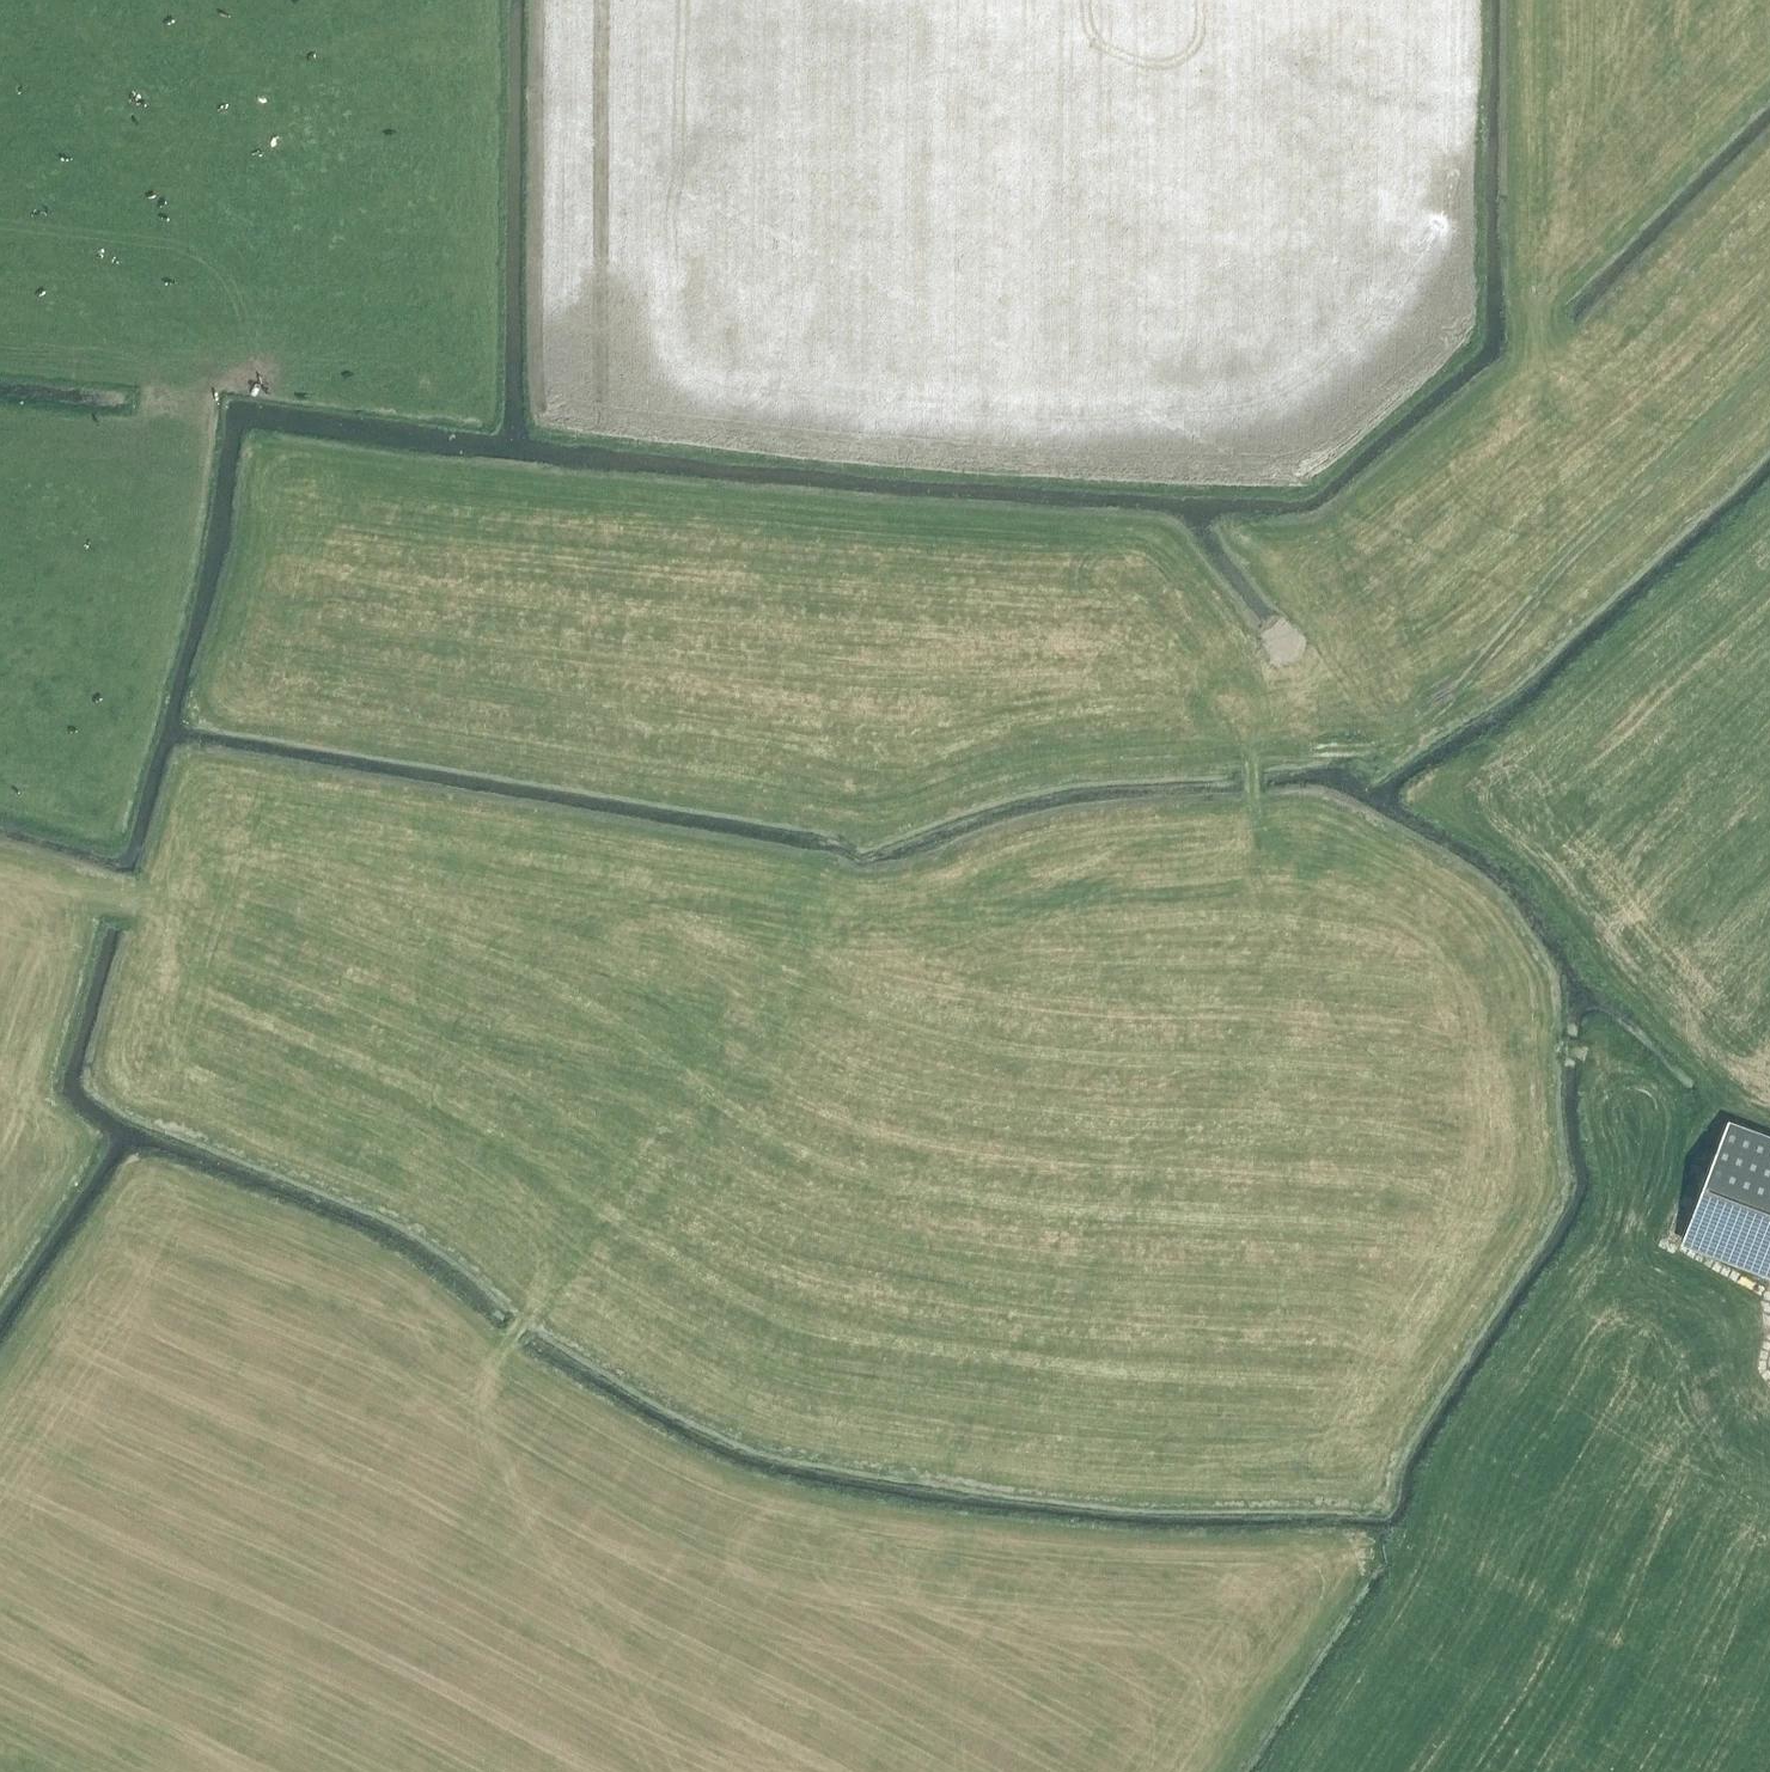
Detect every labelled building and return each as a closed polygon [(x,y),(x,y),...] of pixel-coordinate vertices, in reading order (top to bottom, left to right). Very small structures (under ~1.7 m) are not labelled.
[(1729,1119),(1682,1242),(1769,1275),(1769,1134),(1729,1119)]
